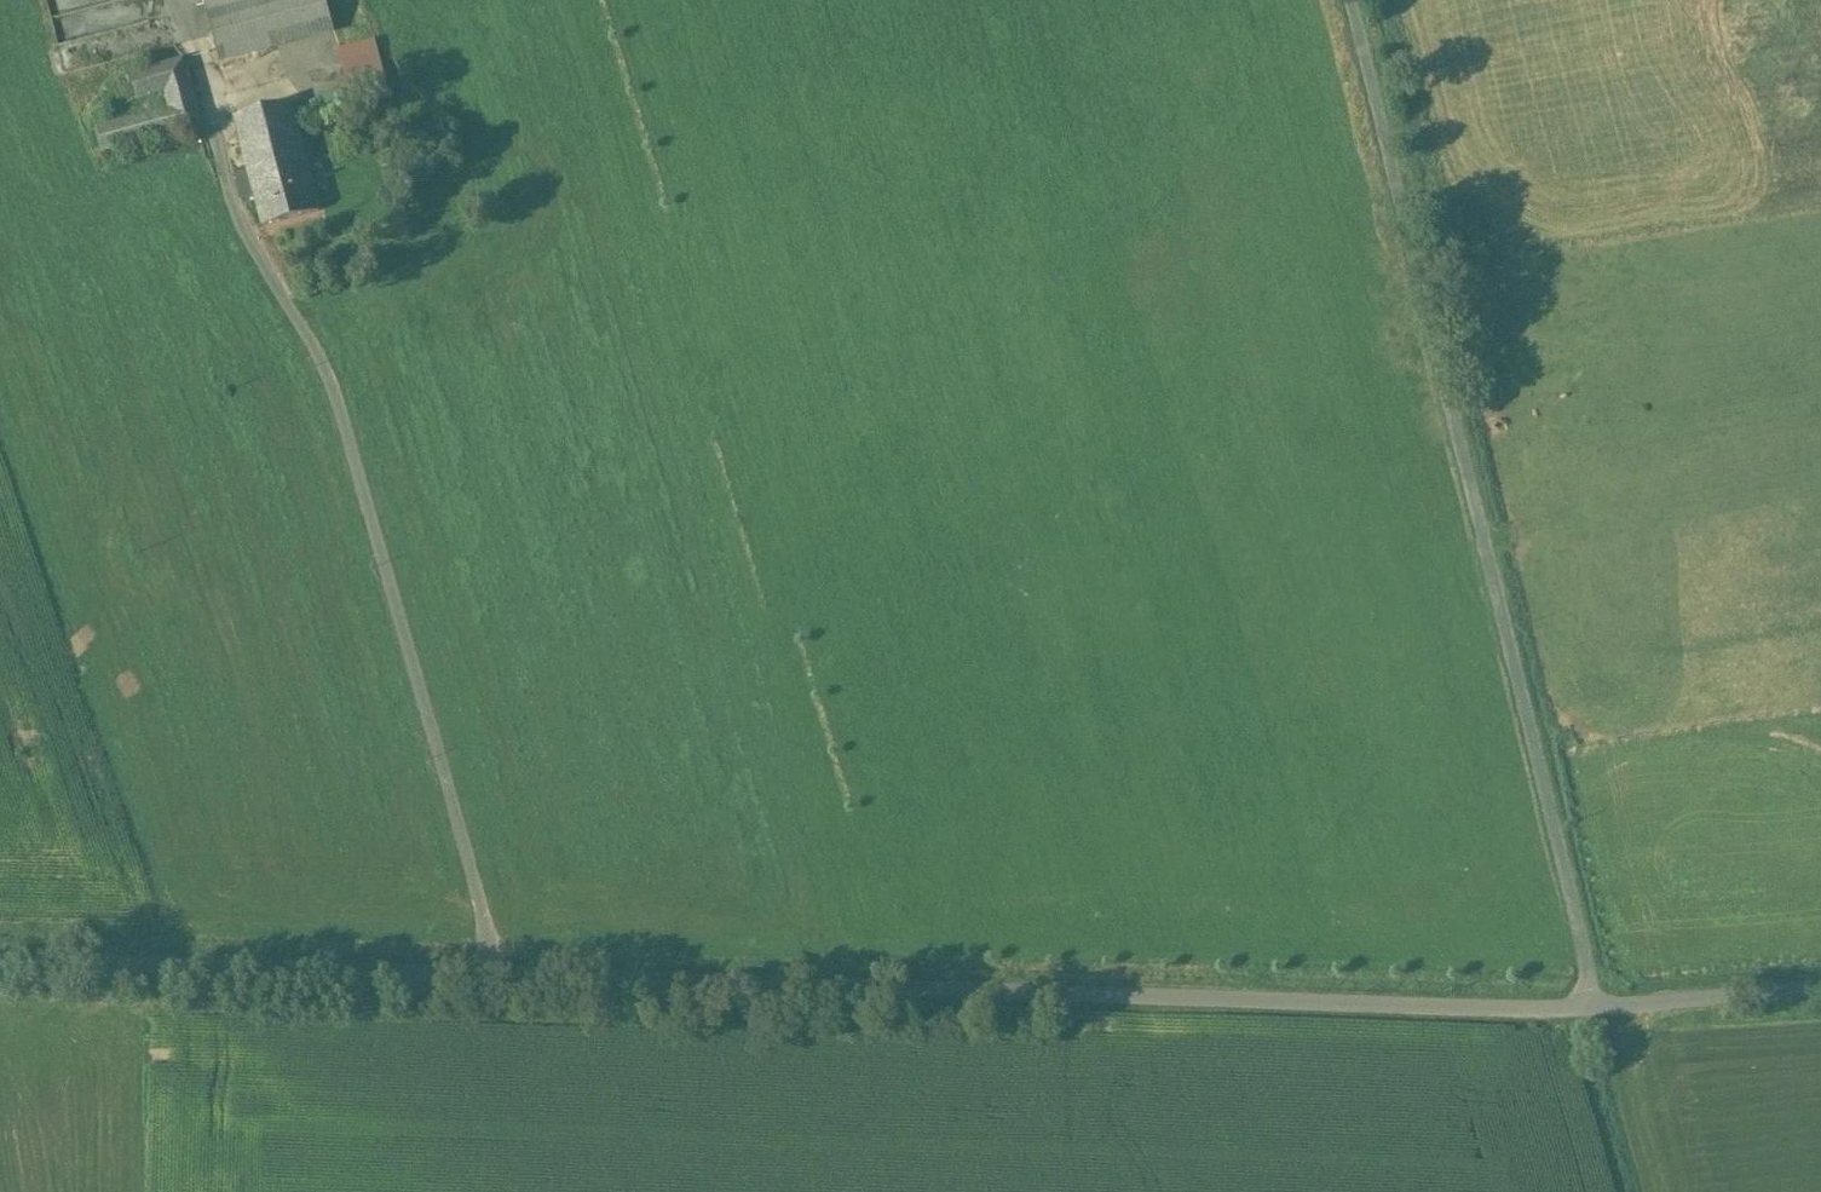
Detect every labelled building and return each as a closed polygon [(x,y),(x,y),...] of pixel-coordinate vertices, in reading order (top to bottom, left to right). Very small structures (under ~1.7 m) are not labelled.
[(207,14),(261,0),(204,0),(207,14)] [(207,14),(220,62),(334,32),(326,0),(261,0),(207,14)] [(371,39),(336,49),(350,102),(385,93),(371,39)] [(171,110),(97,131),(103,153),(203,126),(184,61),(129,76),(136,101),(165,93),(171,110)] [(291,100),(235,116),(250,167),(305,152),(291,100)] [(305,152),(250,167),(257,192),(265,223),(321,207),(305,152)] [(250,167),(234,172),(241,196),(257,192),(250,167)]
